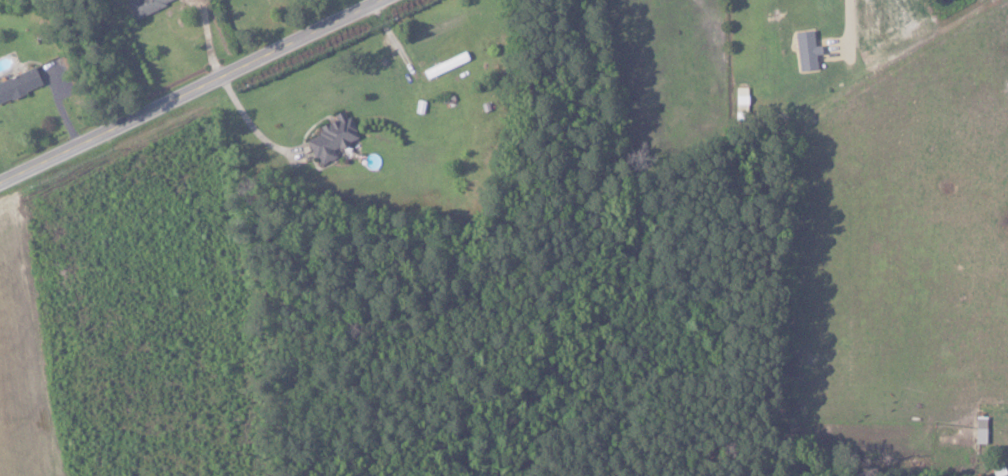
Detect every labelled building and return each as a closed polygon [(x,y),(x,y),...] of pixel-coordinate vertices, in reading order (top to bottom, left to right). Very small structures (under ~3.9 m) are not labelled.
[(138,18),(176,0),(130,0),(138,18)] [(813,31),(791,33),(795,71),(815,69),(813,55),(815,55),(813,31)] [(46,83),(38,65),(0,82),(0,98),(2,103),(46,83)] [(310,134),(321,164),(340,157),(337,149),(362,140),(350,109),(338,114),(341,122),(310,134)] [(983,443),(983,416),(973,416),(972,443),(983,443)]
